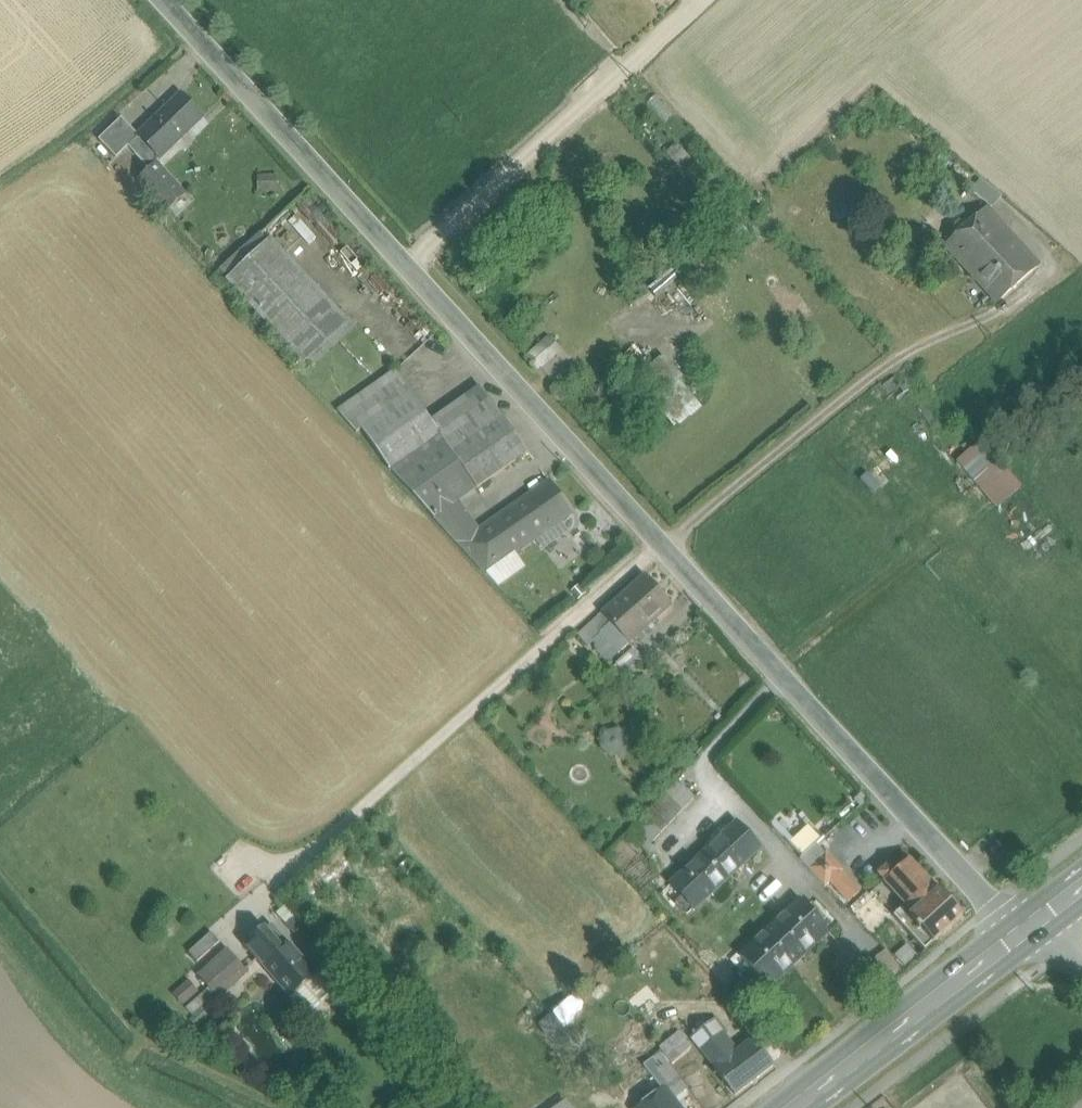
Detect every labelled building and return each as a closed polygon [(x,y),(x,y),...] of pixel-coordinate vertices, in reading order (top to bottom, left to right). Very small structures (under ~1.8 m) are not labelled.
[(129,148),(150,170),(156,165),(204,119),(182,96),(139,137),(128,147),(129,148)] [(117,159),(129,148),(128,147),(139,137),(122,119),(100,140),(117,159)] [(140,180),(169,211),(185,196),(156,165),(150,170),(140,180)] [(972,192),(992,208),(1002,197),(982,180),(972,192)] [(948,247),(997,302),(1038,266),(988,211),(948,247)] [(271,245),(232,282),(306,360),(345,324),(271,245)] [(532,360),(542,370),(560,353),(551,343),(532,360)] [(707,403),(664,356),(634,383),(677,430),(707,403)] [(339,411),(357,433),(363,429),(412,394),(397,371),(339,411)] [(486,393),(436,427),(442,436),(442,437),(454,453),(503,418),(486,393)] [(392,471),(442,437),(442,436),(436,427),(412,394),(363,429),(392,471)] [(503,418),(454,453),(453,453),(469,475),(478,488),(529,453),(503,418)] [(392,471),(425,506),(447,491),(469,475),(453,453),(454,453),(442,437),(392,471)] [(957,461),(1002,507),(1026,485),(980,438),(957,461)] [(457,504),(478,488),(469,475),(447,491),(457,504)] [(462,547),(488,575),(538,539),(563,522),(573,515),(550,483),(480,534),(462,547)] [(447,491),(425,506),(462,547),(480,534),(457,504),(447,491)] [(563,522),(538,539),(545,550),(570,532),(563,522)] [(617,604),(598,619),(616,641),(634,626),(645,639),(689,603),(665,577),(623,612),(617,604)] [(608,754),(629,752),(627,728),(606,730),(608,754)] [(678,783),(668,794),(684,809),(694,798),(678,783)] [(668,794),(660,803),(677,818),(684,809),(668,794)] [(660,803),(653,811),(669,826),(677,818),(660,803)] [(653,811),(645,819),(661,834),(669,826),(653,811)] [(645,819),(637,827),(653,842),(661,834),(645,819)] [(703,855),(727,881),(762,849),(738,823),(703,855)] [(637,827),(629,836),(646,851),(653,842),(637,827)] [(825,855),(816,845),(800,859),(844,907),(860,892),(841,872),(842,871),(826,853),(825,855)] [(670,886),(682,899),(677,904),(687,916),(693,911),(694,912),(694,911),(694,912),(727,881),(703,855),(670,886)] [(915,913),(901,925),(925,951),(963,916),(939,890),(937,892),(908,861),(895,873),(888,865),(879,874),(915,913)] [(800,900),(770,928),(799,960),(830,932),(800,900)] [(272,925),(266,930),(284,950),(289,945),(272,925)] [(770,928),(740,956),(768,988),(799,960),(770,928)] [(265,929),(246,945),(290,996),(315,975),(289,945),(284,950),(266,930),(265,929)] [(212,932),(189,953),(198,962),(220,942),(212,932)] [(227,950),(198,976),(219,999),(248,973),(227,950)] [(885,951),(865,966),(879,984),(899,968),(885,951)] [(561,1043),(572,1031),(554,1012),(542,1024),(561,1043)] [(714,1020),(691,1038),(715,1069),(738,1051),(714,1020)] [(715,1069),(735,1095),(774,1065),(754,1039),(738,1051),(715,1069)] [(676,1101),(666,1088),(639,1107),(667,1107),(676,1101)] [(553,1107),(577,1107),(567,1096),(553,1107)]
